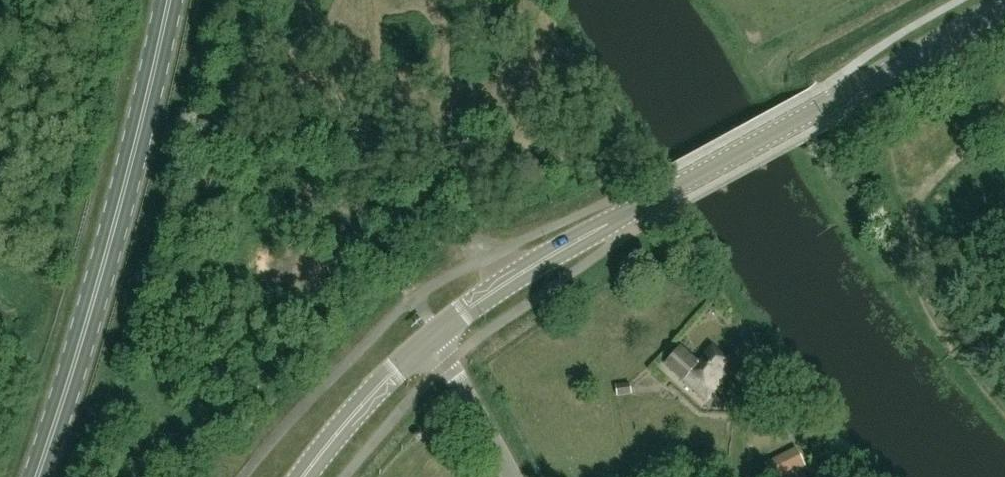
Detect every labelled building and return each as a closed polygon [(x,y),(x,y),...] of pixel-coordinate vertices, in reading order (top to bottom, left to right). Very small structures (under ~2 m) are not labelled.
[(727,362),(710,348),(697,365),(680,351),(666,369),(684,384),(684,383),(707,402),(730,374),(722,368),(727,362)] [(631,394),(629,384),(615,386),(617,396),(631,394)] [(764,464),(770,476),(802,476),(809,474),(796,450),(764,464)]
